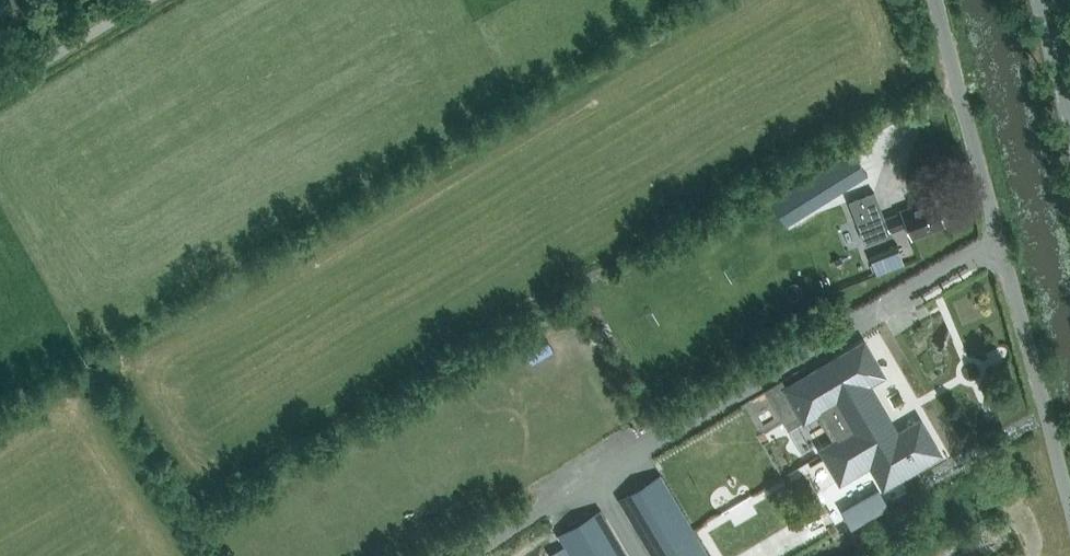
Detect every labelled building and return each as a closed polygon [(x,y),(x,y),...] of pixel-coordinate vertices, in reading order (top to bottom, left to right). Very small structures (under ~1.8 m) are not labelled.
[(867,174),(853,150),(785,191),(800,215),(867,174)] [(882,210),(874,192),(849,201),(856,219),(866,244),(892,234),(891,231),(906,225),(911,237),(944,224),(934,199),(885,219),(876,223),(873,214),(881,211),(881,212),(882,211),(882,210)] [(876,275),(904,264),(897,245),(868,255),(876,275)] [(930,458),(938,454),(919,423),(897,436),(867,384),(882,376),(863,344),(787,389),(805,420),(835,402),(853,432),(822,450),(841,481),(871,463),(884,486),(900,477),(908,491),(924,481),(917,468),(931,460),(930,458)] [(659,474),(618,498),(652,555),(708,555),(659,474)] [(869,516),(888,505),(878,488),(859,499),(869,516)] [(558,534),(564,545),(570,555),(627,555),(599,510),(558,534)]
